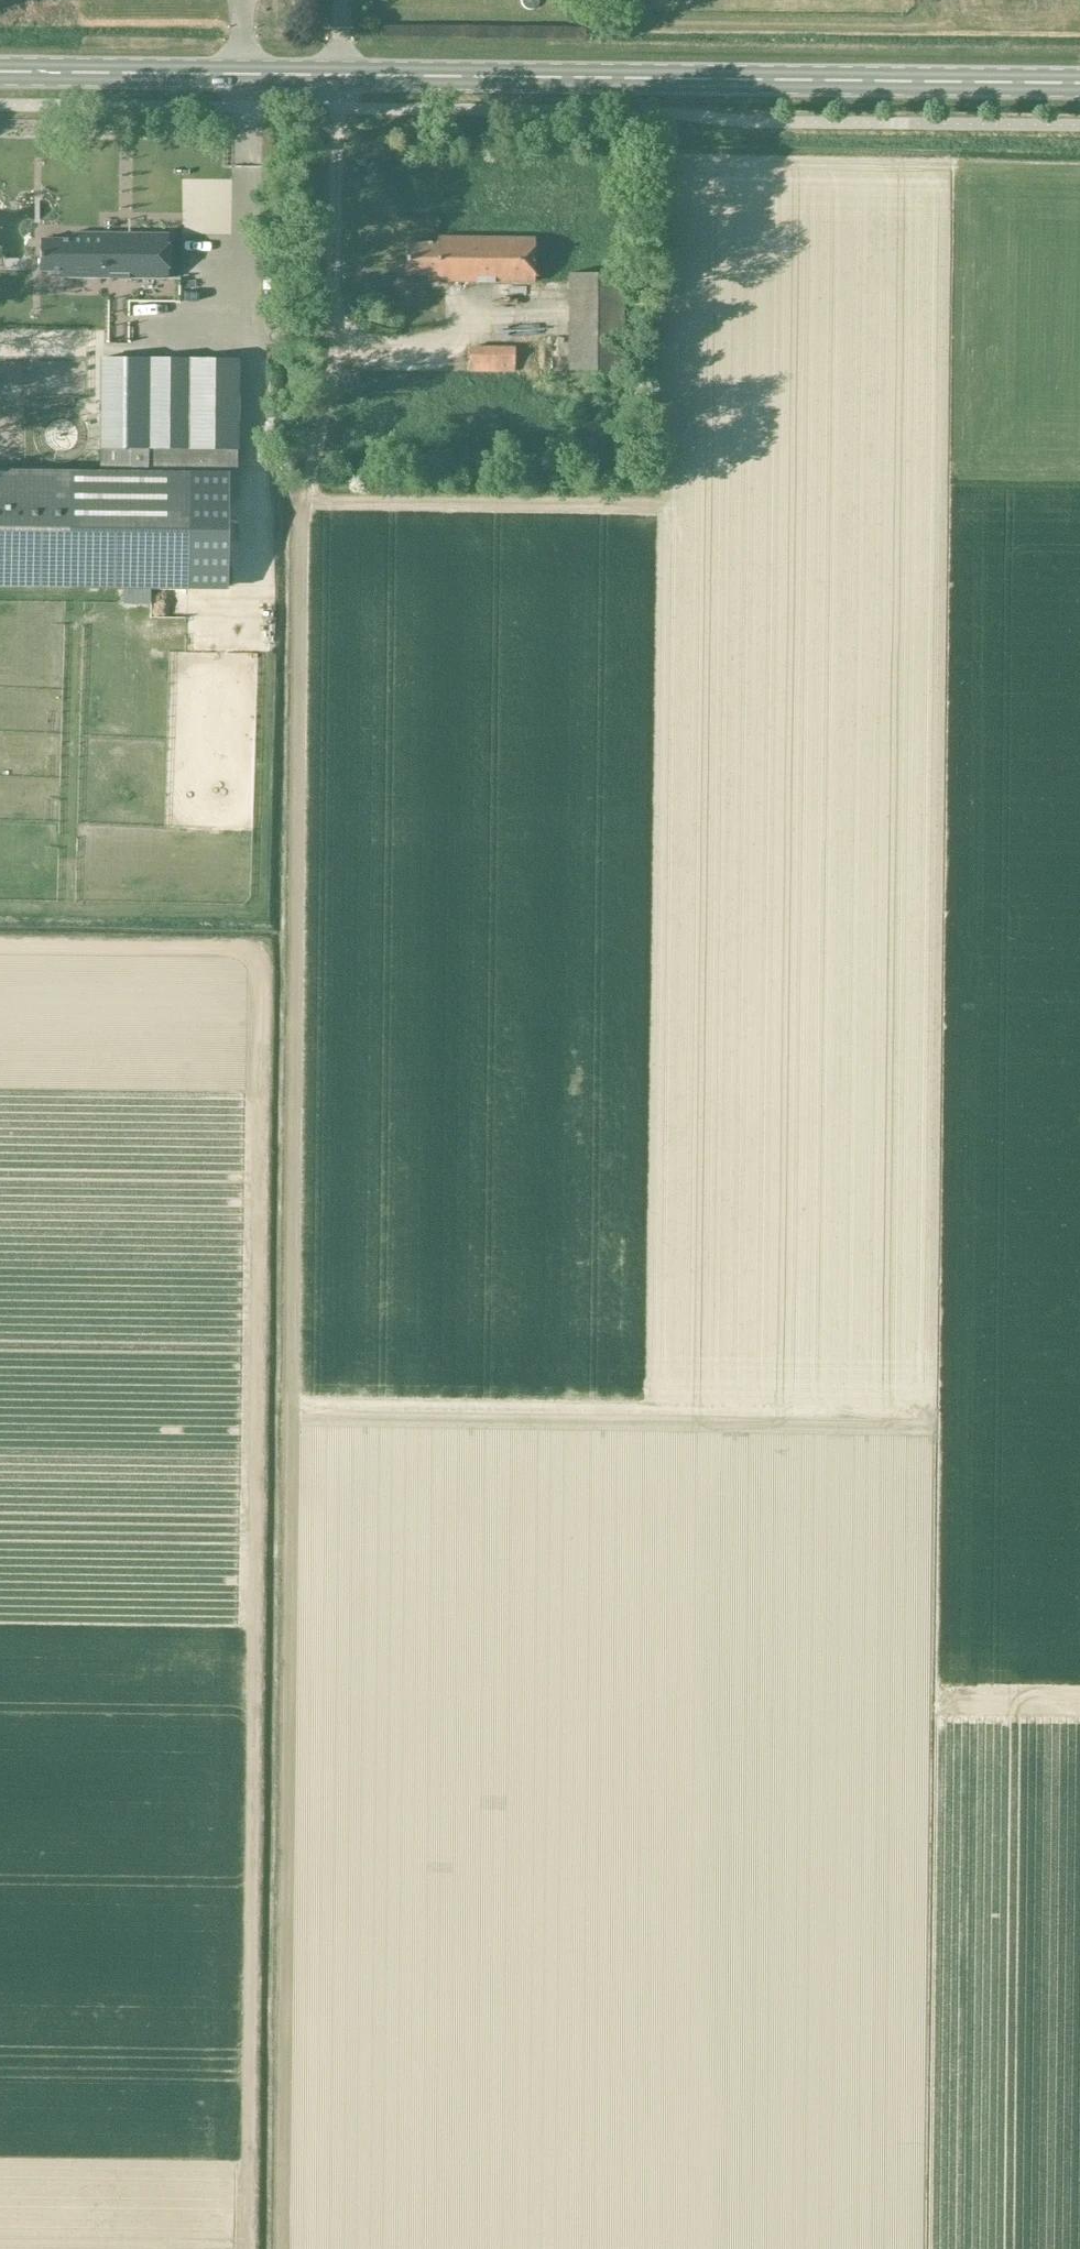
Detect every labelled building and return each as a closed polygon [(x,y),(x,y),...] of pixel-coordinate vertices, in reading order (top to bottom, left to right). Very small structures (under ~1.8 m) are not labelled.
[(168,279),(168,235),(70,234),(70,240),(40,240),(39,271),(62,272),(62,278),(168,279)] [(534,239),(436,238),(436,245),(406,245),(405,276),(428,276),(428,282),(534,283),(534,239)] [(567,373),(623,372),(623,275),(567,276),(567,373)] [(515,375),(515,349),(468,348),(468,374),(515,375)] [(100,475),(0,475),(0,587),(228,588),(229,477),(235,477),(236,450),(237,450),(238,360),(101,359),(100,449),(101,449),(100,475)] [(241,705),(246,655),(235,654),(238,620),(224,619),(223,639),(198,637),(195,668),(210,669),(207,702),(241,705)]
